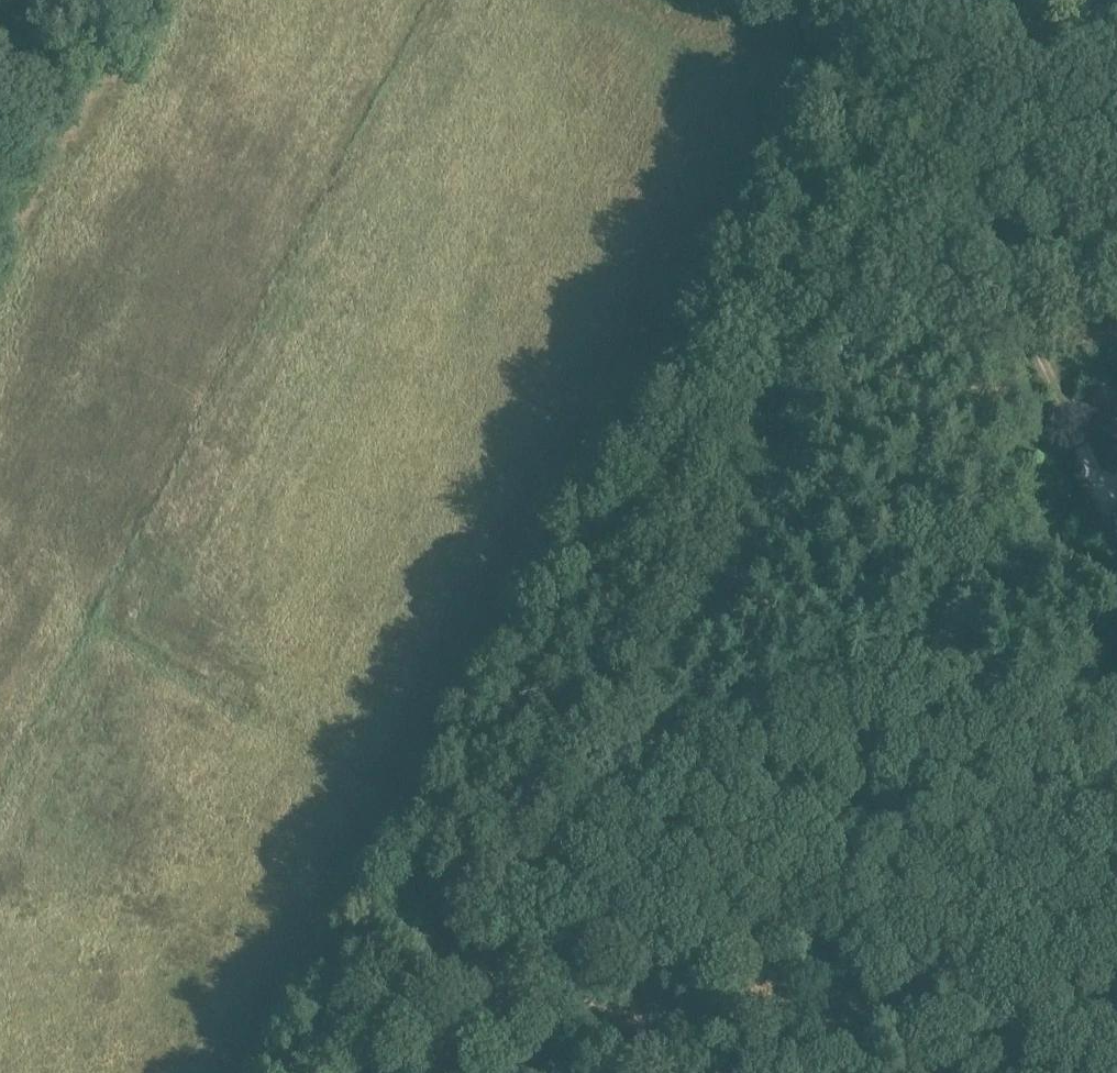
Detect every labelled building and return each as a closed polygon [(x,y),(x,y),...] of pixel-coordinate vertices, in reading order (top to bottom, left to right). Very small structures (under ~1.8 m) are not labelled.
[(1098,424),(1116,438),(1116,395),(1104,386),(1095,399),(1109,409),(1098,424)]
